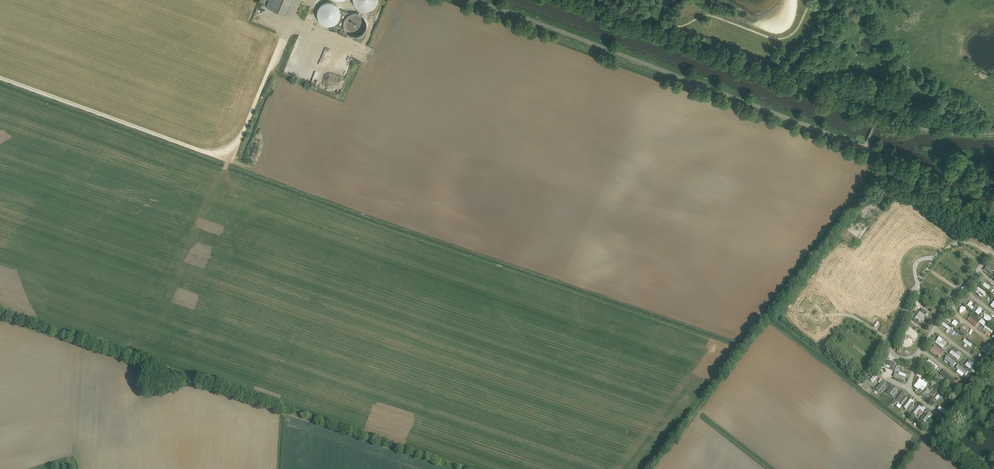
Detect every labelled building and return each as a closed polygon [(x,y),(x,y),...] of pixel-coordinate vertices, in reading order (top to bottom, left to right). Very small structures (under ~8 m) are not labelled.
[(266,7),(289,17),(296,0),(269,0),(266,7)] [(354,2),(357,7),(361,10),(367,11),(372,9),(376,5),(378,0),(353,0),(354,2)] [(332,3),(330,3),(328,3),(325,3),(324,4),(322,4),(321,6),(319,8),(318,10),(317,12),(317,14),(317,16),(318,19),(319,21),(319,22),(320,22),(322,24),(324,25),(327,26),(330,26),(331,26),(333,25),(344,30),(345,31),(346,33),(348,34),(349,35),(350,36),(353,37),(356,37),(358,36),(360,35),(362,34),(364,32),(365,31),(366,28),(367,25),(366,23),(366,20),(365,18),(363,17),(361,15),(359,14),(357,13),(355,13),(352,13),(351,14),(340,10),(339,8),(338,7),(336,5),(335,4),(334,4),(332,3)]
